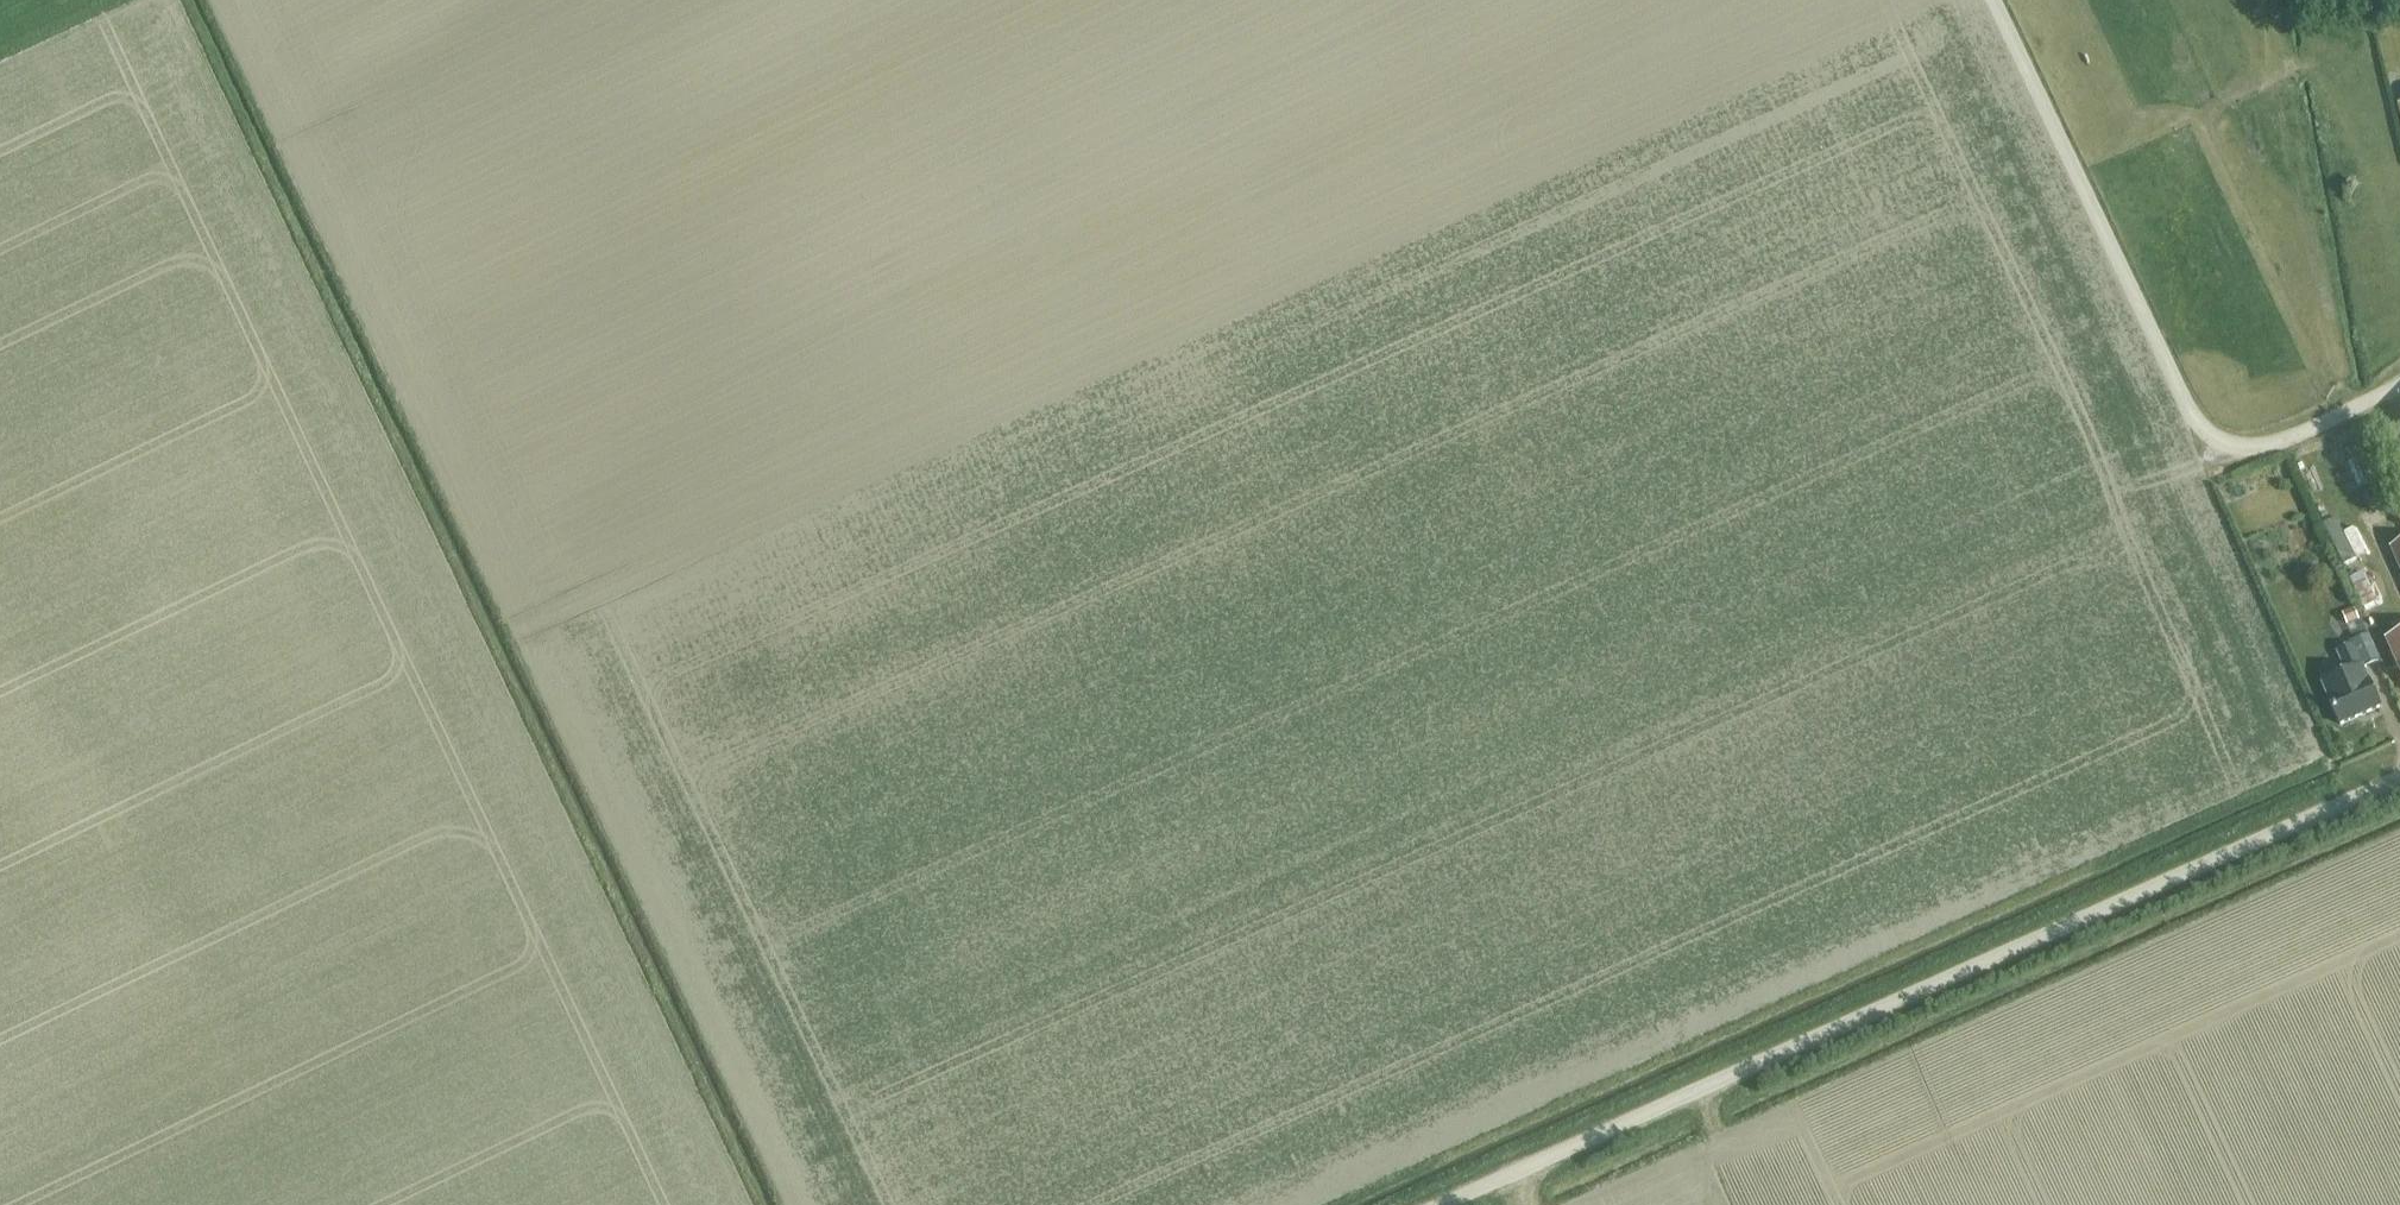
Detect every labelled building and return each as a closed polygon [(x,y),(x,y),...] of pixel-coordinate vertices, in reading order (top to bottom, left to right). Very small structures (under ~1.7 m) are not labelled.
[(2380,507),(2372,488),(2364,491),(2372,510),(2380,507)] [(2362,534),(2373,531),(2366,509),(2355,512),(2362,534)] [(2353,527),(2344,532),(2336,516),(2323,523),(2344,564),(2366,552),(2353,527)] [(2399,567),(2399,545),(2392,548),(2399,567)] [(2348,579),(2361,608),(2377,601),(2363,572),(2348,579)] [(2388,640),(2399,667),(2399,635),(2388,640)] [(2327,700),(2339,726),(2379,708),(2362,670),(2379,663),(2368,639),(2336,654),(2346,674),(2321,685),(2328,699),(2327,700)]
